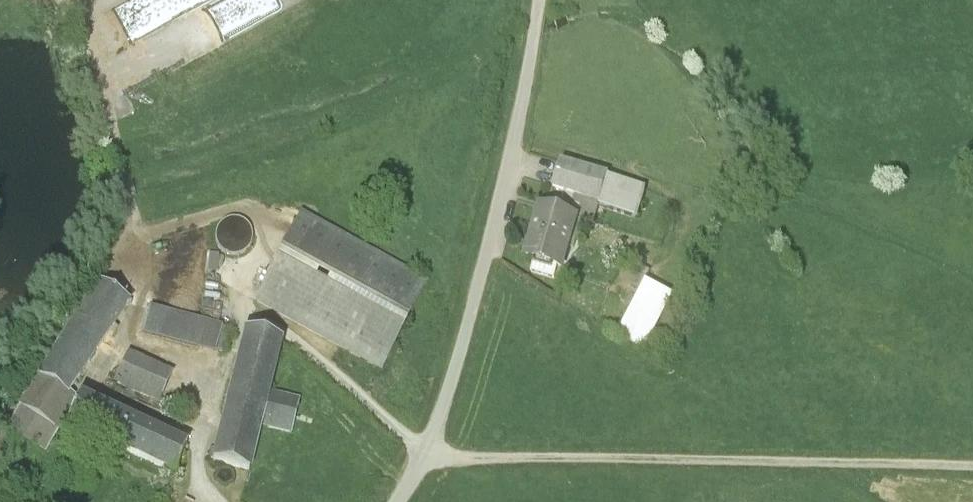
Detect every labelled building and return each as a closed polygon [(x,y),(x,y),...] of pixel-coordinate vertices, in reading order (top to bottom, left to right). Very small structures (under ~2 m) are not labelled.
[(88,11),(114,0),(83,0),(88,11)] [(185,12),(179,0),(143,0),(140,2),(154,28),(185,12)] [(643,188),(563,163),(555,187),(636,212),(643,188)] [(577,218),(542,208),(527,259),(563,269),(577,218)] [(422,282),(303,219),(259,301),(378,364),(422,282)] [(215,247),(245,255),(252,228),(223,220),(215,247)] [(644,347),(672,294),(648,282),(620,335),(644,347)] [(126,303),(99,285),(38,377),(67,395),(126,303)] [(220,326),(151,309),(144,335),(213,353),(220,326)] [(277,342),(245,334),(213,461),(244,469),(255,423),(288,431),(296,402),(264,394),(277,342)] [(171,373),(129,355),(117,383),(158,402),(171,373)] [(67,395),(38,377),(9,426),(46,450),(57,432),(66,426),(79,399),(67,395)] [(185,448),(79,399),(66,426),(173,475),(185,448)]
